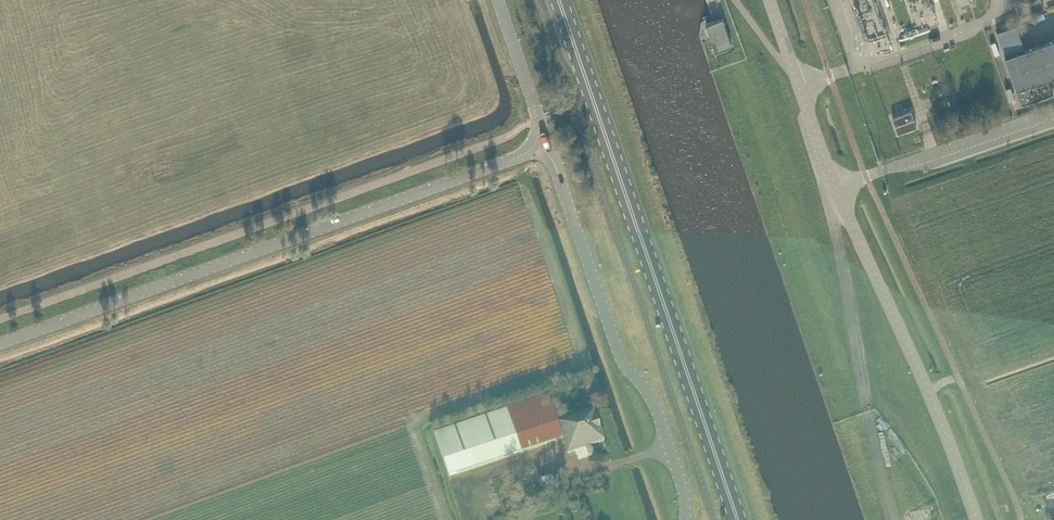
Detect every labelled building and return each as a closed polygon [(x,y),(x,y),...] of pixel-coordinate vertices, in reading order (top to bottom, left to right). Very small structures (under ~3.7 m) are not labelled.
[(723,48),(742,44),(737,18),(717,22),(723,48)] [(1010,39),(1023,35),(1022,31),(1009,34),(1010,39)] [(1005,56),(1022,103),(1053,92),(1048,77),(1053,75),(1053,39),(1005,56)] [(892,116),(898,132),(917,125),(912,110),(892,116)] [(549,395),(435,434),(450,477),(563,439),(549,395)] [(563,439),(568,454),(576,451),(579,460),(595,455),(592,446),(604,442),(594,410),(558,422),(563,439)]
